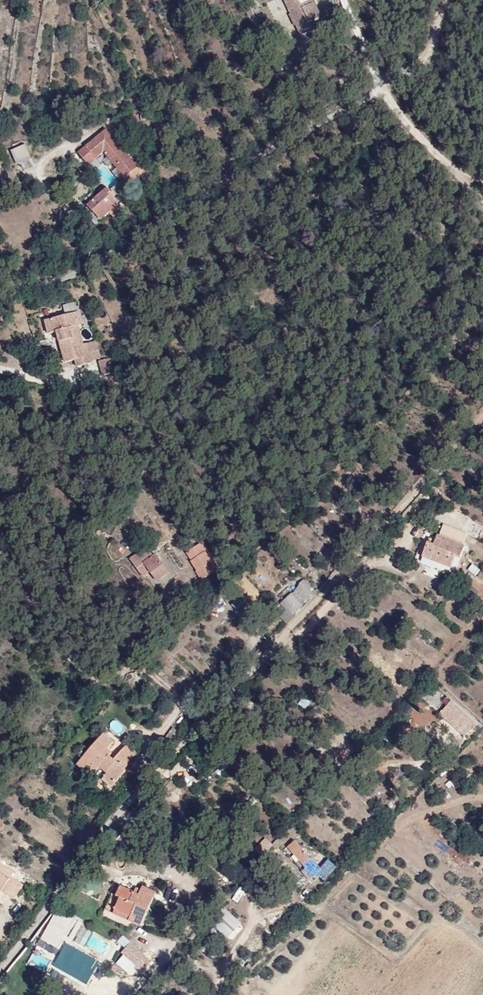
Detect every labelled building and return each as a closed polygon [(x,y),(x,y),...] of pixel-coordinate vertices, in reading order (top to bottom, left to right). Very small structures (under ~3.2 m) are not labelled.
[(309,13),(315,10),(311,0),(281,0),(283,4),(275,7),(281,23),(284,24),(289,40),(308,34),(314,32),(309,13)] [(292,49),(311,43),(308,34),(289,40),(292,49)] [(116,137),(83,158),(93,173),(111,161),(133,195),(151,183),(144,172),(140,175),(116,137)] [(29,156),(14,162),(19,175),(34,169),(29,156)] [(117,217),(107,202),(101,206),(98,201),(91,205),(94,211),(104,226),(111,238),(127,227),(120,215),(117,217)] [(104,226),(94,211),(84,217),(94,233),(104,226)] [(94,233),(84,217),(75,223),(85,238),(94,233)] [(63,310),(76,307),(75,300),(62,303),(63,310)] [(73,354),(68,337),(72,336),(67,322),(34,331),(38,346),(48,343),(57,374),(64,372),(67,379),(84,374),(83,371),(78,353),(73,354)] [(91,368),(85,351),(78,353),(83,371),(91,368)] [(110,365),(114,375),(126,371),(122,361),(110,365)] [(106,382),(101,367),(87,371),(92,386),(106,382)] [(465,543),(439,533),(436,541),(430,538),(424,552),(450,562),(454,551),(461,553),(465,543)] [(213,560),(190,536),(174,550),(196,576),(213,560)] [(161,572),(147,558),(144,560),(135,549),(118,566),(134,583),(139,578),(145,586),(161,572)] [(471,562),(467,569),(476,574),(479,567),(471,562)] [(304,600),(289,586),(268,609),(272,612),(280,604),(289,611),(281,620),(283,622),(304,600)] [(281,620),(289,611),(280,604),(272,612),(281,620)] [(283,622),(281,620),(272,612),(265,620),(276,629),(283,622)] [(297,704),(305,708),(309,699),(301,695),(297,704)] [(476,724),(457,704),(447,715),(460,729),(463,737),(476,724)] [(112,778),(125,760),(124,757),(115,748),(102,767),(98,764),(101,761),(95,757),(101,748),(87,739),(63,773),(79,784),(86,775),(93,779),(88,787),(101,796),(113,780),(112,778)] [(313,860),(296,843),(287,853),(304,869),(305,868),(313,860)] [(324,870),(313,860),(305,868),(317,879),(324,870)] [(323,885),(339,869),(331,862),(324,870),(317,879),(323,885)] [(15,894),(4,887),(0,891),(0,906),(4,908),(15,894)] [(237,901),(244,891),(239,887),(232,897),(237,901)] [(134,939),(159,902),(146,893),(144,897),(139,903),(133,899),(124,892),(119,899),(123,902),(114,915),(127,924),(122,931),(134,939)] [(139,903),(144,897),(137,893),(133,899),(139,903)] [(109,922),(123,902),(119,899),(115,896),(101,916),(109,922)] [(227,937),(241,921),(222,905),(209,921),(227,937)] [(127,924),(114,915),(109,922),(122,931),(127,924)] [(71,951),(86,930),(73,921),(59,942),(71,951)] [(128,945),(114,960),(127,972),(141,957),(128,945)] [(197,989),(206,980),(197,972),(189,981),(197,989)]
